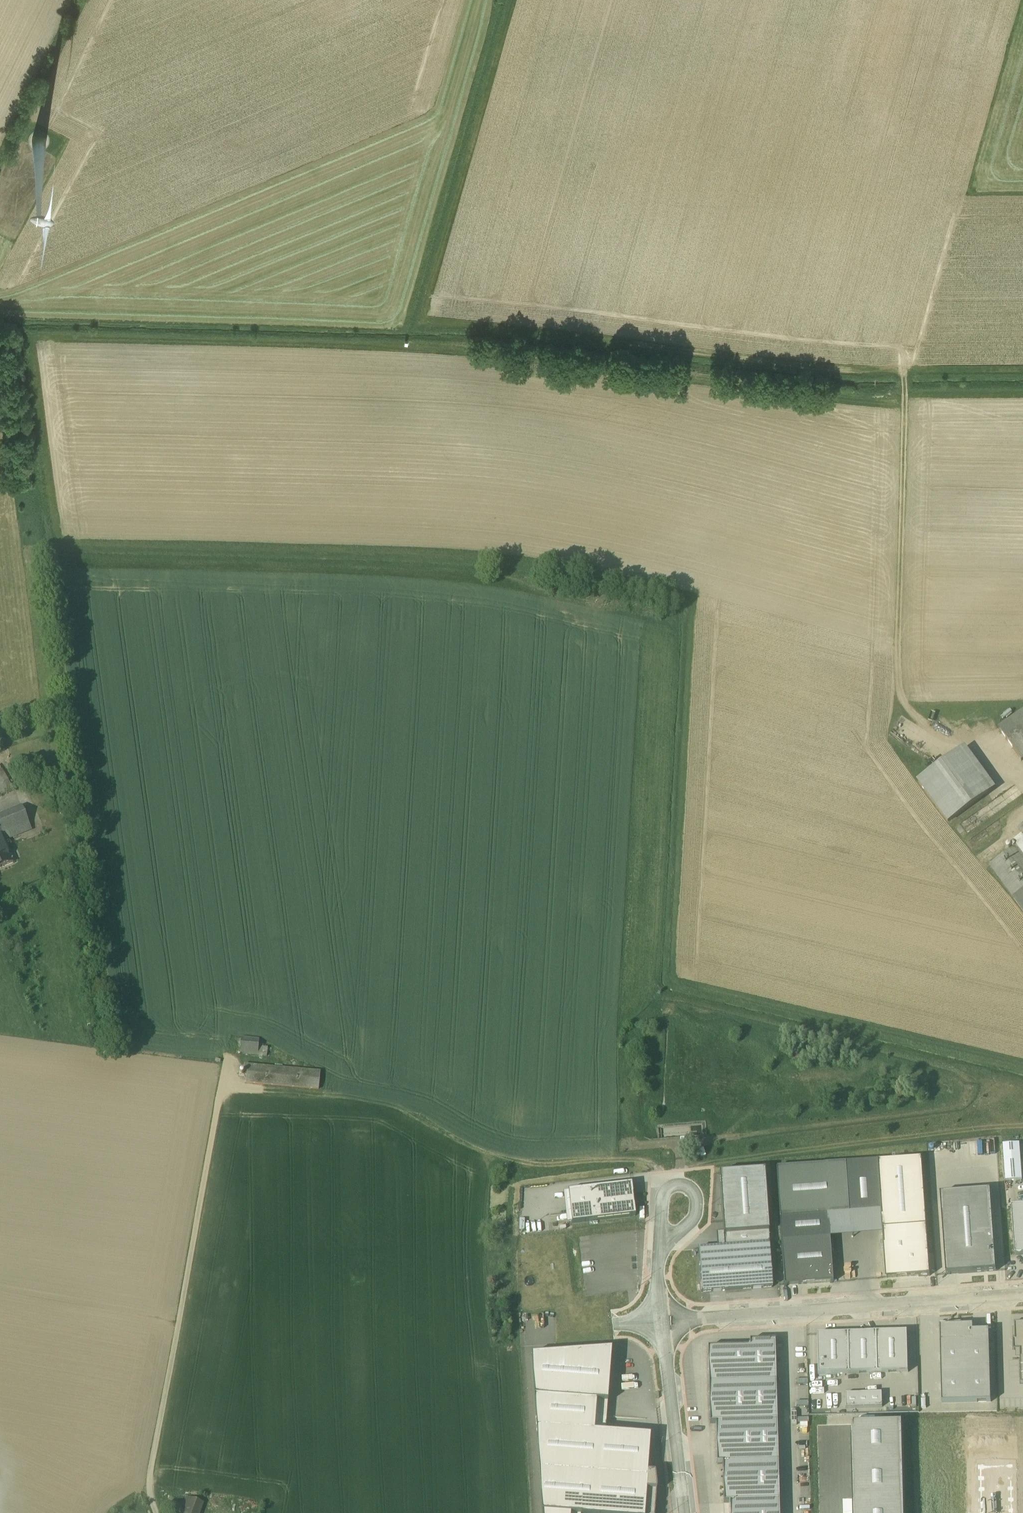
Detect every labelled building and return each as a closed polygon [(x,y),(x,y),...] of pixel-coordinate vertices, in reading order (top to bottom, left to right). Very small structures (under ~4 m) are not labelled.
[(999,730),(1021,761),(1022,760),(1022,713),(999,730)] [(959,753),(918,783),(950,823),(988,794),(959,753)] [(0,816),(0,833),(1,835),(28,824),(21,807),(0,816)] [(28,824),(1,835),(4,842),(31,831),(28,824)] [(13,863),(4,842),(1,835),(0,833),(0,868),(13,863)] [(1022,836),(1015,842),(1018,847),(1022,854),(1022,836)] [(991,866),(1022,911),(1022,854),(1018,847),(991,866)] [(259,1040),(242,1038),(240,1052),(258,1054),(259,1040)] [(321,1073),(244,1065),(244,1071),(247,1071),(246,1084),(319,1090),(321,1073)] [(1004,1146),(1006,1181),(1022,1180),(1020,1145),(1004,1146)] [(922,1159),(878,1163),(881,1212),(883,1230),(926,1227),(922,1159)] [(878,1163),(847,1165),(851,1215),(881,1212),(878,1163)] [(847,1165),(776,1170),(780,1220),(828,1216),(851,1215),(847,1165)] [(764,1173),(719,1176),(724,1248),(769,1245),(764,1173)] [(632,1185),(568,1193),(572,1224),(635,1217),(632,1185)] [(572,1224),(568,1193),(563,1193),(567,1225),(572,1224)] [(942,1198),(947,1278),(994,1275),(989,1195),(942,1198)] [(1011,1209),(1015,1256),(1022,1256),(1022,1208),(1011,1209)] [(828,1216),(829,1239),(883,1235),(883,1230),(881,1212),(851,1215),(828,1216)] [(780,1220),(781,1243),(829,1239),(828,1216),(780,1220)] [(926,1227),(883,1230),(883,1235),(886,1279),(930,1276),(926,1227)] [(829,1239),(781,1243),(784,1287),(832,1284),(829,1239)] [(724,1248),(698,1250),(701,1293),(772,1288),(769,1245),(724,1248)] [(1022,1384),(1022,1324),(1014,1324),(1015,1350),(1020,1350),(1021,1384),(1022,1384)] [(941,1328),(943,1403),(990,1402),(988,1332),(973,1333),(973,1327),(941,1328)] [(908,1373),(907,1333),(877,1334),(878,1374),(908,1373)] [(848,1374),(847,1334),(816,1335),(817,1375),(848,1374)] [(878,1374),(877,1334),(847,1334),(848,1374),(878,1374)] [(749,1342),(750,1348),(713,1349),(708,1349),(708,1359),(710,1425),(716,1424),(717,1464),(723,1464),(724,1504),(730,1504),(730,1512),(779,1512),(775,1341),(749,1342)] [(531,1356),(541,1512),(655,1512),(656,1489),(655,1474),(648,1474),(650,1437),(594,1432),(597,1402),(608,1403),(612,1350),(531,1356)] [(883,1408),(882,1394),(845,1395),(845,1409),(883,1408)] [(903,1423),(851,1424),(854,1512),(905,1512),(903,1423)] [(931,1457),(932,1512),(963,1512),(961,1457),(931,1457)] [(981,1467),(982,1512),(1013,1512),(1012,1467),(981,1467)] [(187,1498),(181,1512),(199,1512),(203,1503),(187,1498)]
